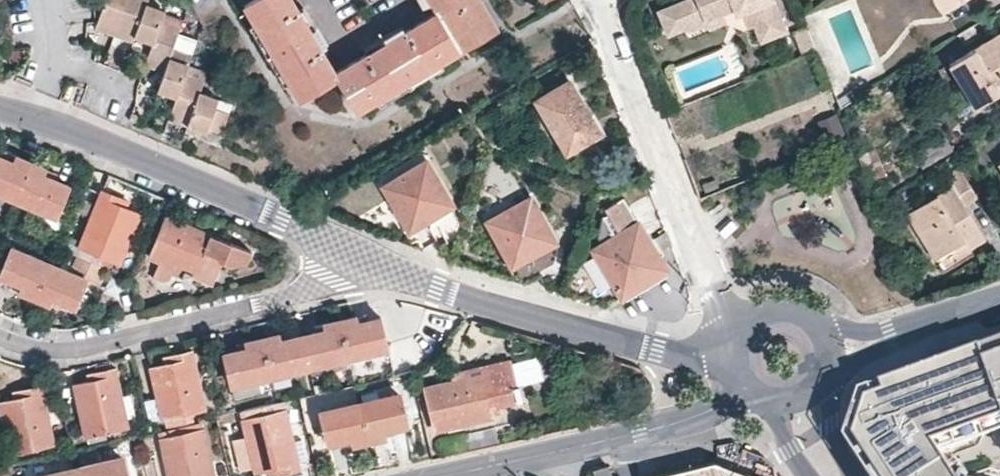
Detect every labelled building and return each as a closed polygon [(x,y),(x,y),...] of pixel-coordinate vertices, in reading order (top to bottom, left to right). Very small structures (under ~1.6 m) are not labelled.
[(113,34),(126,0),(103,0),(93,27),(113,34)] [(134,35),(143,7),(146,0),(126,0),(113,34),(131,41),(134,35)] [(408,79),(496,28),(479,0),(428,0),(435,12),(335,72),(311,34),(317,31),(309,18),(304,21),(292,0),(252,0),(243,5),(282,70),(298,98),(335,76),(356,110),(408,79)] [(731,13),(744,18),(749,30),(756,27),(763,43),(789,32),(776,0),(694,0),(661,14),(670,38),(687,30),(731,13)] [(944,9),(959,0),(938,0),(944,9)] [(162,14),(143,7),(134,35),(152,42),(160,21),(162,14)] [(145,64),(164,70),(172,48),(179,28),(160,21),(152,42),(145,64)] [(976,105),(999,91),(999,32),(950,64),(960,81),(976,105)] [(156,90),(175,98),(183,77),(191,54),(172,48),(164,70),(156,90)] [(185,125),(187,120),(198,91),(200,83),(183,77),(175,98),(168,118),(185,125)] [(569,80),(535,100),(564,151),(592,136),(584,121),(590,117),(569,80)] [(960,81),(943,91),(958,117),(976,105),(960,81)] [(227,112),(215,107),(217,99),(198,91),(187,120),(221,131),(227,112)] [(828,139),(845,135),(840,113),(823,117),(828,139)] [(592,136),(599,132),(590,117),(584,121),(592,136)] [(871,147),(858,154),(870,182),(884,177),(871,147)] [(14,155),(3,150),(0,157),(11,162),(14,155)] [(11,162),(0,157),(0,193),(14,199),(30,161),(14,155),(11,162)] [(30,161),(14,199),(54,216),(67,185),(54,180),(42,175),(45,167),(30,161)] [(425,162),(385,186),(410,229),(427,219),(450,205),(425,162)] [(45,167),(42,175),(54,180),(56,172),(45,167)] [(965,249),(984,238),(964,206),(977,197),(959,168),(946,177),(952,185),(907,214),(935,259),(961,242),(965,249)] [(125,201),(101,191),(78,245),(118,262),(138,213),(123,206),(125,201)] [(665,270),(655,253),(621,198),(605,207),(607,212),(600,214),(595,232),(602,245),(593,250),(619,296),(665,270)] [(531,199),(488,222),(511,264),(528,256),(554,243),(531,199)] [(215,255),(220,241),(168,218),(159,239),(151,236),(143,253),(212,281),(221,259),(215,255)] [(11,280),(19,284),(17,291),(34,297),(47,262),(10,247),(0,269),(0,276),(11,280)] [(566,265),(559,294),(604,306),(619,296),(593,250),(566,265)] [(528,256),(511,264),(521,284),(523,285),(539,276),(533,264),(528,256)] [(97,283),(104,267),(80,257),(73,273),(85,278),(97,283)] [(49,304),(52,297),(62,302),(73,306),(85,278),(73,273),(47,262),(34,297),(49,304)] [(11,280),(8,287),(17,291),(19,284),(11,280)] [(59,308),(62,302),(52,297),(49,304),(59,308)] [(355,316),(357,324),(368,321),(366,314),(355,316)] [(339,320),(348,357),(387,347),(381,318),(368,321),(357,324),(355,316),(339,320)] [(323,324),(325,330),(315,333),(302,336),(308,366),(348,357),(339,320),(323,324)] [(325,330),(323,324),(313,326),(315,333),(325,330)] [(278,334),(280,341),(289,339),(288,332),(278,334)] [(302,336),(289,339),(280,341),(278,334),(261,338),(269,375),(308,366),(302,336)] [(241,395),(260,390),(257,378),(269,375),(261,338),(245,341),(246,348),(236,351),(222,354),(230,384),(238,382),(241,395)] [(999,427),(999,340),(972,351),(975,359),(934,375),(931,365),(874,386),(859,434),(886,475),(963,475),(944,448),(999,427)] [(246,348),(245,341),(234,344),(236,351),(246,348)] [(163,418),(202,410),(189,350),(172,354),(173,361),(164,363),(151,367),(163,418)] [(934,375),(975,359),(972,351),(931,365),(934,375)] [(173,361),(172,354),(161,357),(164,363),(173,361)] [(484,367),(485,374),(452,380),(424,387),(434,428),(489,416),(489,413),(499,411),(497,403),(514,399),(515,400),(521,399),(517,383),(514,383),(509,361),(484,367)] [(451,374),(452,380),(485,374),(484,367),(451,374)] [(104,432),(126,426),(113,368),(95,372),(96,380),(86,382),(73,385),(87,441),(105,437),(104,432)] [(85,375),(86,382),(96,380),(95,372),(85,375)] [(269,375),(257,378),(260,390),(272,388),(269,375)] [(12,399),(0,401),(12,451),(51,442),(38,385),(22,389),(23,396),(12,399)] [(10,391),(12,399),(23,396),(22,389),(10,391)] [(405,423),(398,393),(358,402),(367,440),(382,436),(380,429),(391,426),(405,423)] [(367,440),(358,402),(319,411),(326,441),(340,438),(350,436),(352,443),(367,440)] [(269,474),(296,467),(283,409),(260,414),(257,405),(238,409),(254,470),(267,467),(269,474)] [(200,428),(198,419),(157,428),(160,438),(200,428)] [(380,429),(382,436),(392,433),(391,426),(380,429)] [(160,438),(169,475),(212,475),(200,428),(160,438)] [(340,438),(342,445),(352,443),(350,436),(340,438)] [(121,457),(78,468),(80,475),(125,475),(121,457)] [(153,458),(138,462),(141,475),(157,475),(153,458)] [(737,469),(712,460),(650,475),(754,475),(737,469)] [(593,470),(595,475),(612,475),(609,465),(593,470)] [(78,468),(42,475),(80,475),(78,468)]
